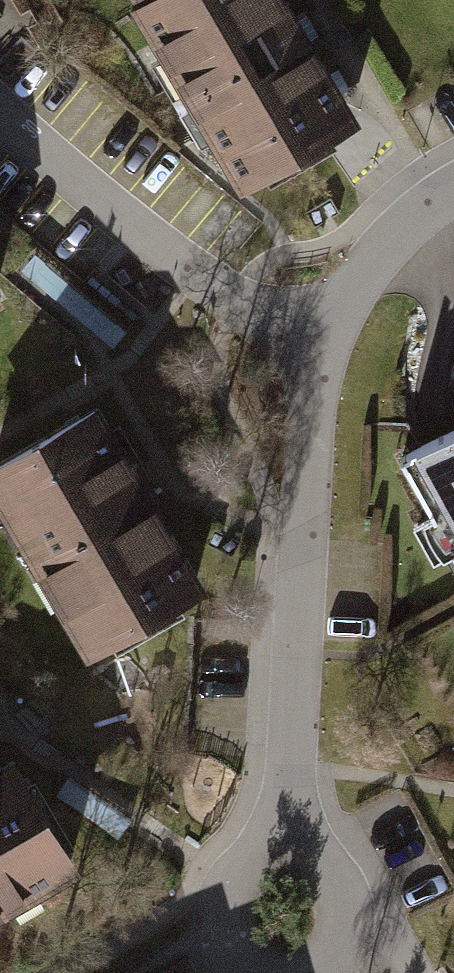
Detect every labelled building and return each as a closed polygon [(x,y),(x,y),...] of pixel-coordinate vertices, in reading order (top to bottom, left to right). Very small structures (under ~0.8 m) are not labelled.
[(132,24),(176,0),(118,0),(132,24)] [(279,0),(176,0),(132,24),(231,201),(353,133),(279,0)] [(94,412),(0,469),(0,531),(82,664),(203,591),(94,412)] [(394,476),(453,587),(453,443),(394,476)] [(13,775),(0,782),(0,927),(75,885),(13,775)]
